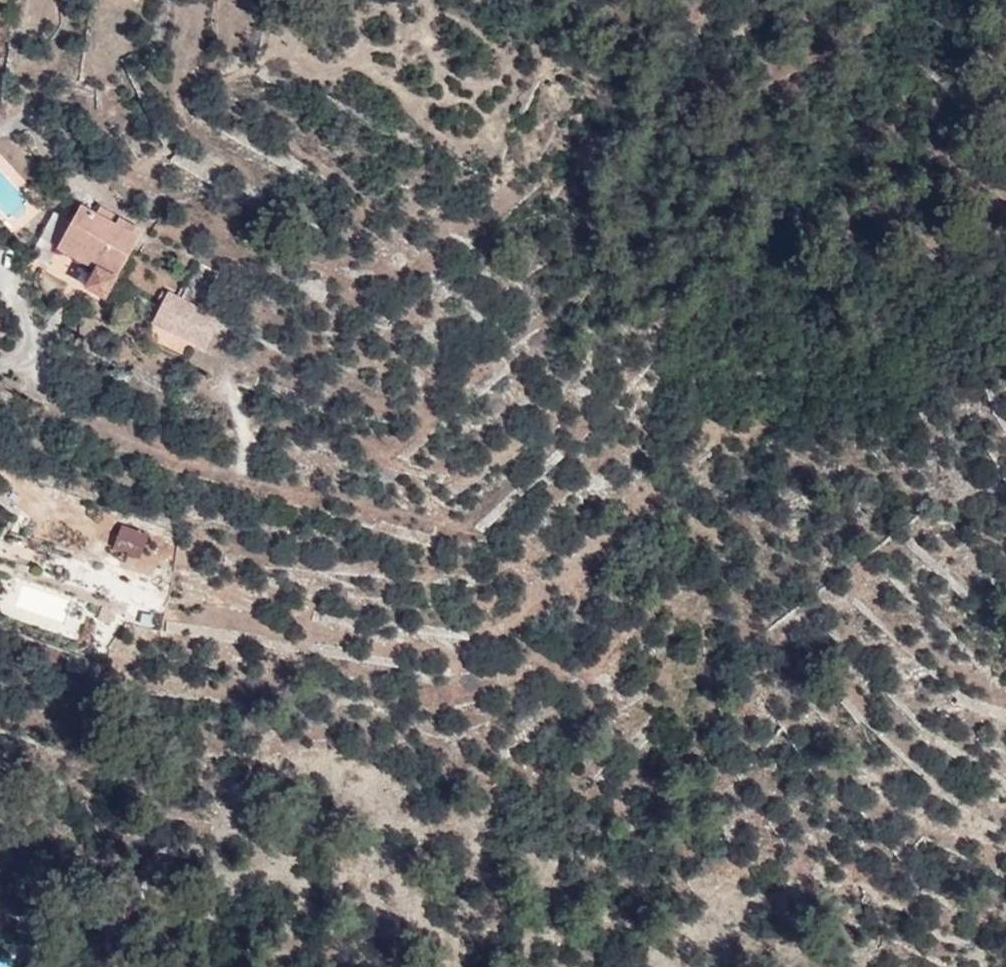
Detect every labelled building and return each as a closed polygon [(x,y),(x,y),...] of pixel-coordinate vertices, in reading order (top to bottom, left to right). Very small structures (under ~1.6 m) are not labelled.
[(137,226),(121,216),(117,222),(86,204),(62,246),(98,266),(89,284),(108,293),(141,234),(135,231),(137,226)] [(156,321),(207,345),(220,318),(203,309),(182,297),(171,292),(156,321)] [(120,524),(112,551),(142,560),(150,533),(120,524)] [(116,613),(103,608),(97,619),(110,625),(116,613)]
